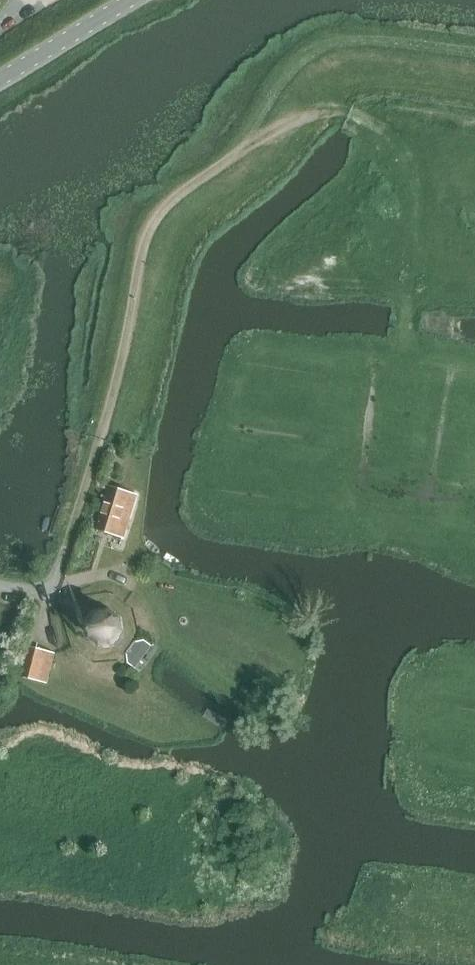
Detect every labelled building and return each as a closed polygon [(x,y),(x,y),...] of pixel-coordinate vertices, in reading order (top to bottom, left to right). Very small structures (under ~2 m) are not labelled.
[(93,528),(122,537),(136,494),(107,485),(93,528)] [(85,638),(98,648),(114,646),(123,633),(121,617),(109,608),(93,610),(83,622),(85,638)] [(145,638),(136,640),(127,654),(128,661),(136,666),(152,643),(145,638)] [(56,654),(53,653),(28,647),(20,677),(48,685),(56,654)]
